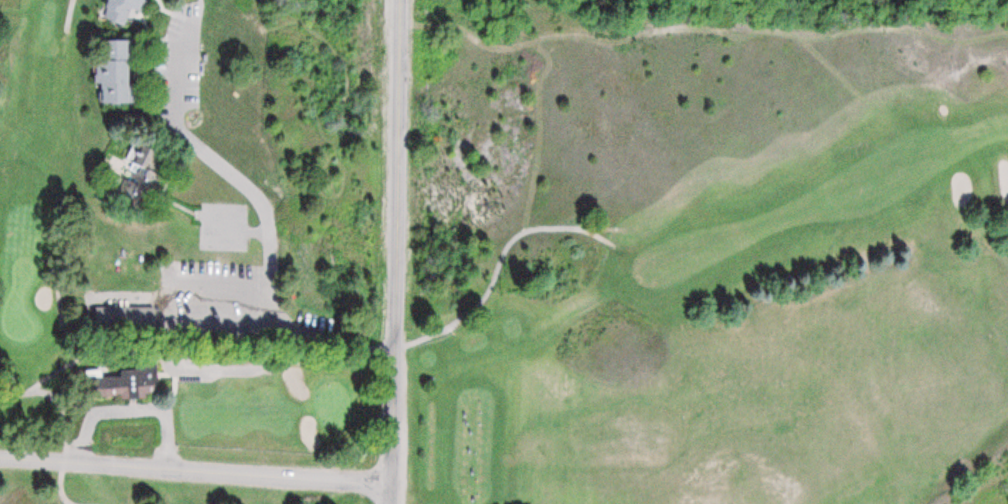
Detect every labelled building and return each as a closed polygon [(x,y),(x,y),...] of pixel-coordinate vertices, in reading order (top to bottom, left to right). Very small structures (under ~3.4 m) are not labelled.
[(103,15),(109,0),(143,0),(139,10),(131,7),(129,13),(124,24),(103,15)] [(140,85),(139,103),(102,102),(102,83),(96,82),(95,60),(102,59),(103,40),(136,39),(136,54),(129,54),(129,57),(129,71),(129,79),(129,84),(140,85)] [(153,192),(154,189),(161,175),(146,168),(149,162),(155,151),(137,140),(126,157),(141,167),(123,198),(140,206),(147,193),(148,191),(153,192)] [(152,306),(153,338),(99,341),(97,307),(152,306)] [(85,377),(120,376),(120,369),(139,368),(139,361),(155,360),(160,392),(122,397),(122,394),(86,396),(85,377)]
